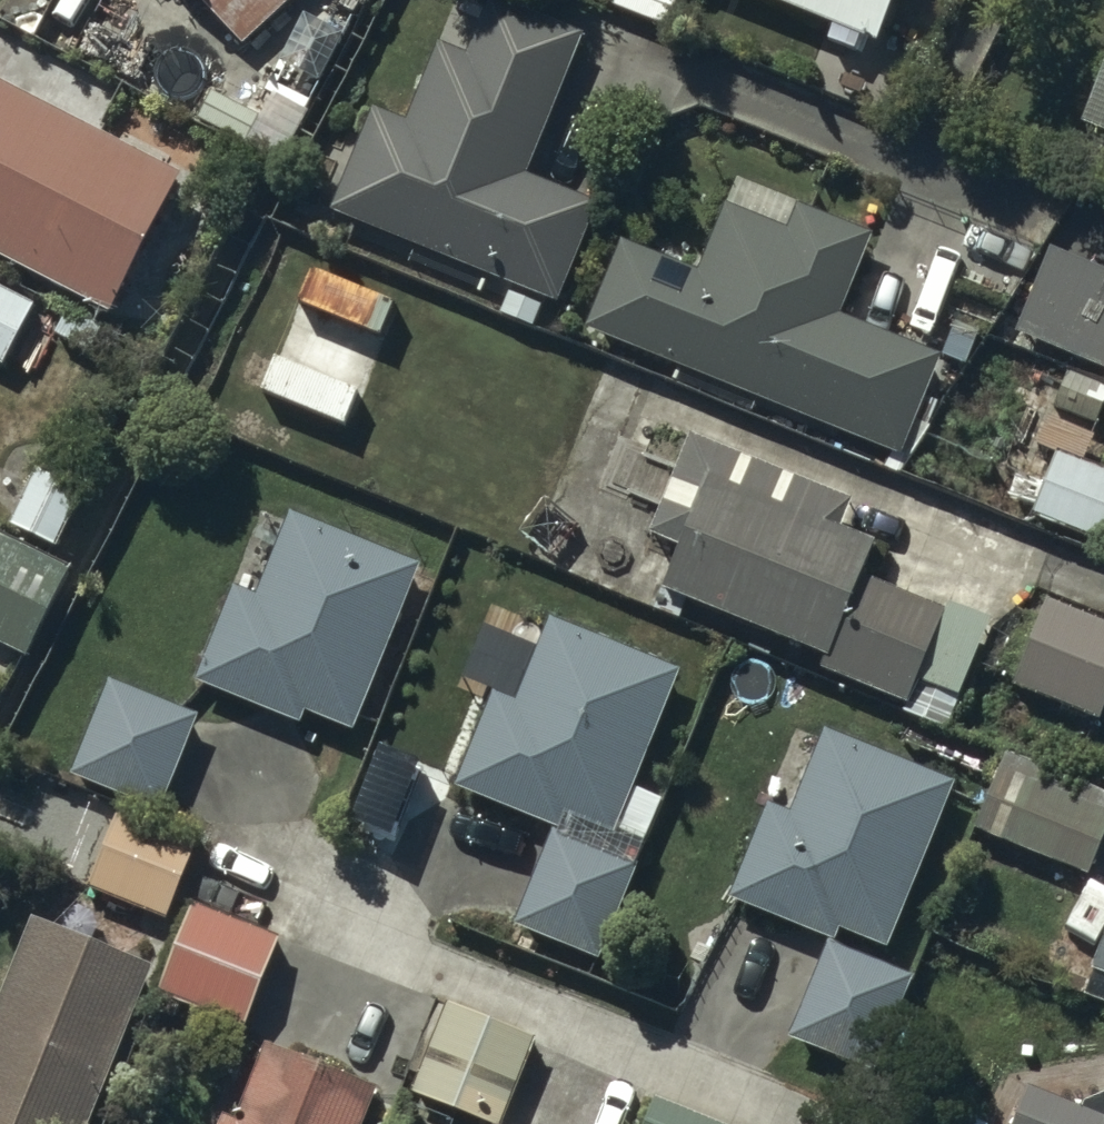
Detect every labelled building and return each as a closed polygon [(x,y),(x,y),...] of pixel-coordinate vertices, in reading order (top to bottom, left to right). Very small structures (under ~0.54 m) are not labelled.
[(241,37),(282,0),(207,0),(241,37)] [(521,0),(482,0),(464,43),(440,33),(406,115),(372,101),(330,202),(551,294),(593,194),(519,164),(578,23),(521,0)] [(661,18),(670,0),(620,0),(661,18)] [(830,12),(823,30),(852,42),(858,28),(873,34),(887,0),(801,0),(830,12)] [(341,26),(303,8),(282,53),(320,71),(341,26)] [(1079,114),(1103,124),(1103,52),(1079,114)] [(0,74),(0,244),(109,301),(179,167),(0,74)] [(254,112),(211,88),(199,110),(242,134),(254,112)] [(305,105),(274,88),(247,136),(278,153),(305,105)] [(788,220),(723,195),(698,260),(621,230),(585,321),(897,442),(933,350),(837,312),(871,226),(798,197),(788,220)] [(1047,245),(1015,325),(1103,361),(1103,267),(1047,245)] [(390,296),(314,263),(300,295),(376,327),(390,296)] [(0,282),(0,356),(1,357),(32,298),(0,282)] [(541,296),(510,283),(500,307),(531,320),(541,296)] [(88,316),(66,305),(56,326),(78,337),(88,316)] [(973,334),(951,326),(942,349),(964,358),(973,334)] [(270,353),(251,345),(241,369),(260,377),(270,353)] [(355,385),(276,352),(263,382),(342,415),(355,385)] [(1067,367),(1053,399),(1093,417),(1103,392),(1103,384),(1067,367)] [(1092,431),(1049,413),(1038,437),(1081,455),(1092,431)] [(848,492),(689,428),(650,525),(677,536),(659,580),(822,647),(816,661),(900,695),(938,603),(854,570),(869,533),(837,520),(848,492)] [(1054,446),(1029,504),(1103,535),(1103,467),(1054,446)] [(78,483),(35,462),(9,516),(53,537),(78,483)] [(415,558),(290,507),(256,589),(234,580),(195,675),(297,717),(302,703),(348,721),(415,558)] [(0,528),(0,634),(23,646),(66,561),(0,528)] [(1047,592),(1012,679),(1097,714),(1103,697),(1103,615),(1047,592)] [(986,612),(948,597),(917,672),(955,687),(986,612)] [(676,665),(549,614),(516,696),(492,687),(455,779),(556,820),(560,810),(610,830),(676,665)] [(192,710),(108,675),(69,766),(153,802),(192,710)] [(952,776),(823,724),(789,806),(766,796),(728,890),(832,932),(837,920),(885,940),(952,776)] [(1004,752),(974,825),(1089,872),(1103,835),(1103,793),(1004,752)] [(661,795),(635,784),(618,823),(643,835),(661,795)] [(195,831),(117,802),(88,879),(166,909),(195,831)] [(635,858),(552,824),(513,917),(596,952),(635,858)] [(277,930),(192,897),(159,982),(244,1015),(277,930)] [(1083,965),(1103,973),(1103,911),(1083,965)] [(31,912),(0,990),(0,1123),(84,1123),(150,959),(31,912)] [(910,970),(826,935),(787,1029),(871,1064),(910,970)] [(531,1033),(446,998),(412,1082),(496,1117),(531,1033)] [(266,1039),(236,1115),(223,1110),(218,1123),(356,1123),(373,1082),(266,1039)] [(1025,1078),(1007,1123),(1103,1123),(1103,1110),(1025,1078)] [(655,1095),(642,1123),(724,1123),(655,1095)]
